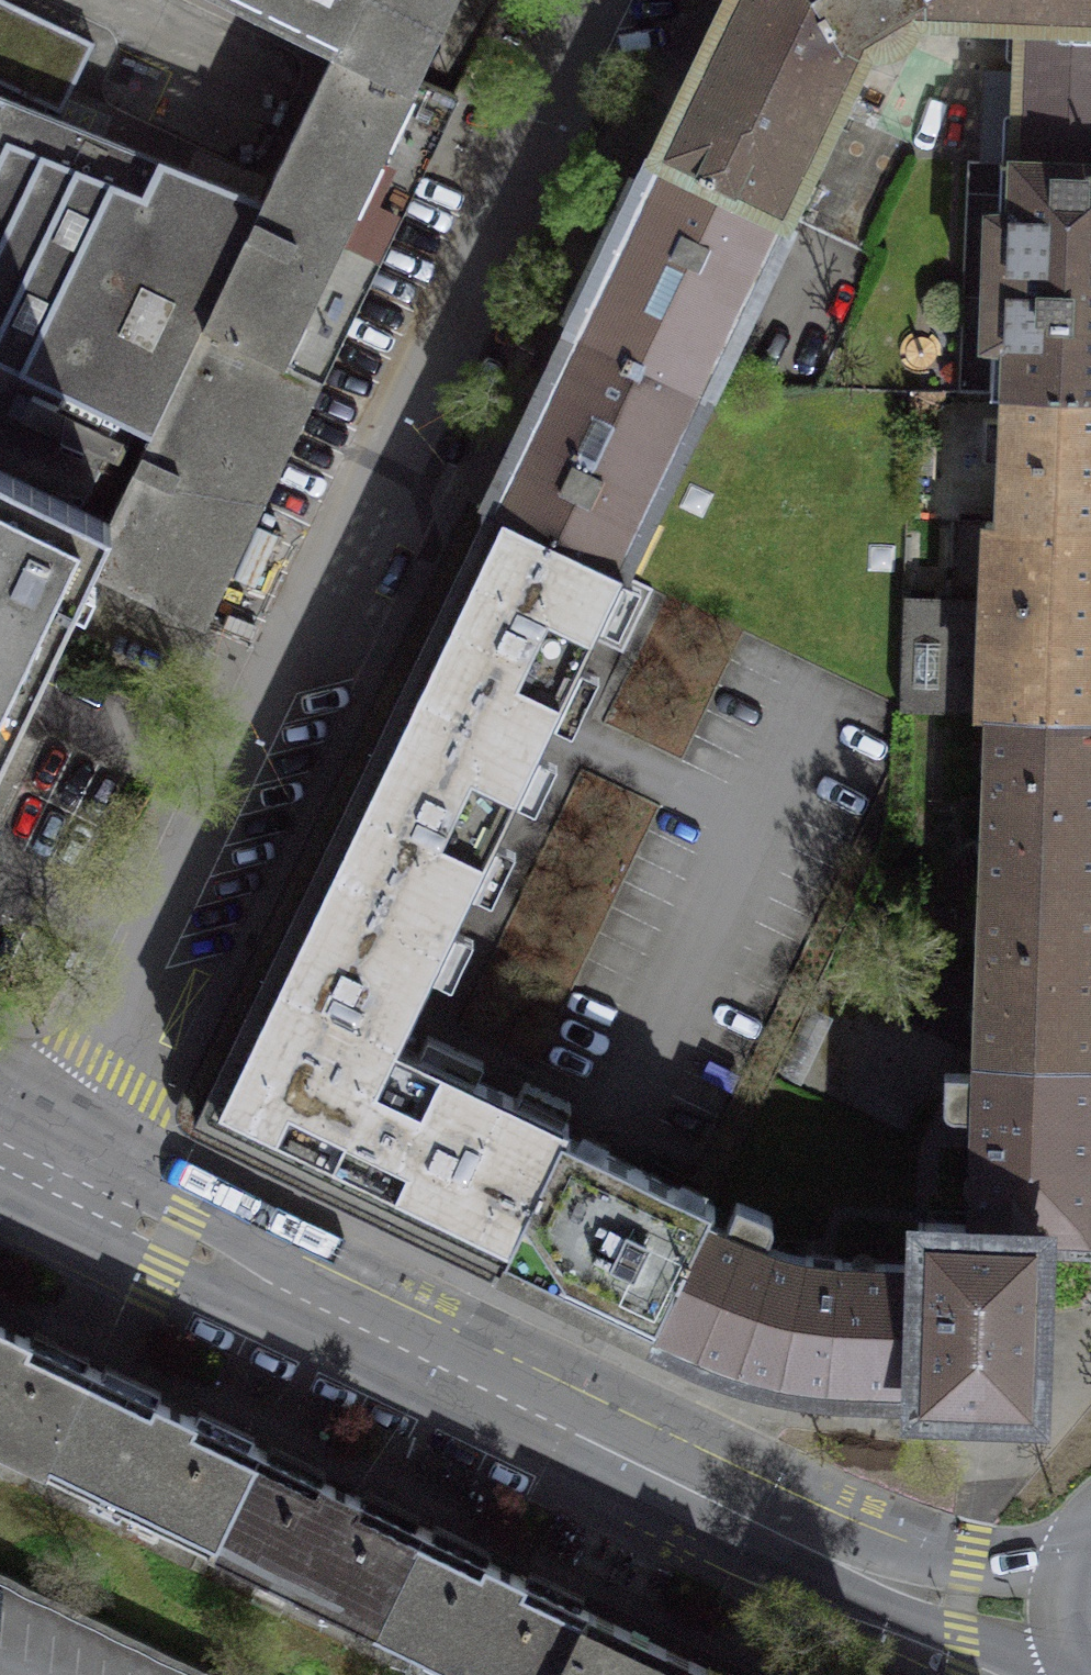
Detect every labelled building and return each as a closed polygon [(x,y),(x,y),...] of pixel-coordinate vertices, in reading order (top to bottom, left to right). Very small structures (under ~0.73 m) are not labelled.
[(151,433),(203,324),(263,200),(45,114),(48,106),(61,111),(94,43),(6,0),(0,0),(0,360),(151,433)] [(335,52),(410,88),(417,75),(453,0),(227,0),(335,52)] [(657,152),(785,215),(867,45),(879,45),(891,45),(899,42),(903,38),(909,29),(913,16),(1018,20),(1013,163),(1090,165),(1090,0),(731,0),(657,152)] [(410,88),(335,52),(320,81),(263,200),(203,324),(320,379),(435,139),(456,95),(417,75),(410,88)] [(785,215),(657,152),(572,328),(704,393),(787,217),(785,215)] [(1013,163),(1004,394),(1090,397),(1090,165),(1013,163)] [(205,622),(320,379),(203,324),(151,433),(109,517),(86,566),(205,622)] [(620,568),(704,393),(572,328),(486,506),(620,568)] [(109,517),(151,433),(0,360),(0,465),(109,517)] [(1004,394),(998,523),(998,528),(1090,530),(1090,397),(1004,394)] [(0,465),(0,788),(21,744),(5,736),(86,566),(109,517),(0,465)] [(621,569),(620,568),(486,506),(417,653),(403,682),(536,747),(550,717),(621,569)] [(998,528),(998,523),(955,522),(952,600),(903,599),(899,709),(993,713),(1090,717),(1090,530),(998,528)] [(536,747),(403,682),(319,857),(454,922),(536,747)] [(993,713),(990,782),(986,782),(984,814),(989,815),(987,884),(1090,888),(1090,717),(993,713)] [(454,922),(319,857),(196,1112),(325,1175),(390,1042),(394,1044),(454,922)] [(987,884),(986,952),(980,952),(979,988),(984,988),(979,1055),(1090,1059),(1090,888),(987,884)] [(390,1042),(325,1175),(501,1260),(561,1135),(566,1125),(394,1044),(390,1042)] [(979,1055),(979,1072),(943,1070),(942,1105),(951,1113),(961,1115),(974,1115),(973,1224),(973,1227),(1041,1232),(1090,1236),(1090,1059),(979,1055)] [(561,1135),(501,1260),(652,1332),(704,1227),(699,1225),(710,1203),(561,1135)] [(708,1221),(704,1227),(652,1332),(672,1342),(701,1355),(756,1372),(796,1381),(846,1385),(917,1388),(922,1263),(918,1263),(862,1263),(793,1255),(764,1245),(772,1227),(770,1215),(737,1198),(723,1229),(708,1221)] [(973,1227),(973,1224),(918,1222),(918,1263),(922,1263),(917,1388),(912,1398),(1035,1403),(1041,1232),(973,1227)] [(0,1323),(0,1445),(44,1467),(91,1366),(0,1323)] [(257,1446),(91,1366),(44,1467),(210,1546),(257,1446)] [(422,1527),(257,1446),(210,1546),(375,1626),(422,1527)] [(422,1527),(375,1626),(474,1674),(555,1674),(588,1606),(422,1527)] [(0,1571),(0,1674),(217,1674),(0,1571)] [(588,1606),(555,1674),(730,1674),(588,1606)]
